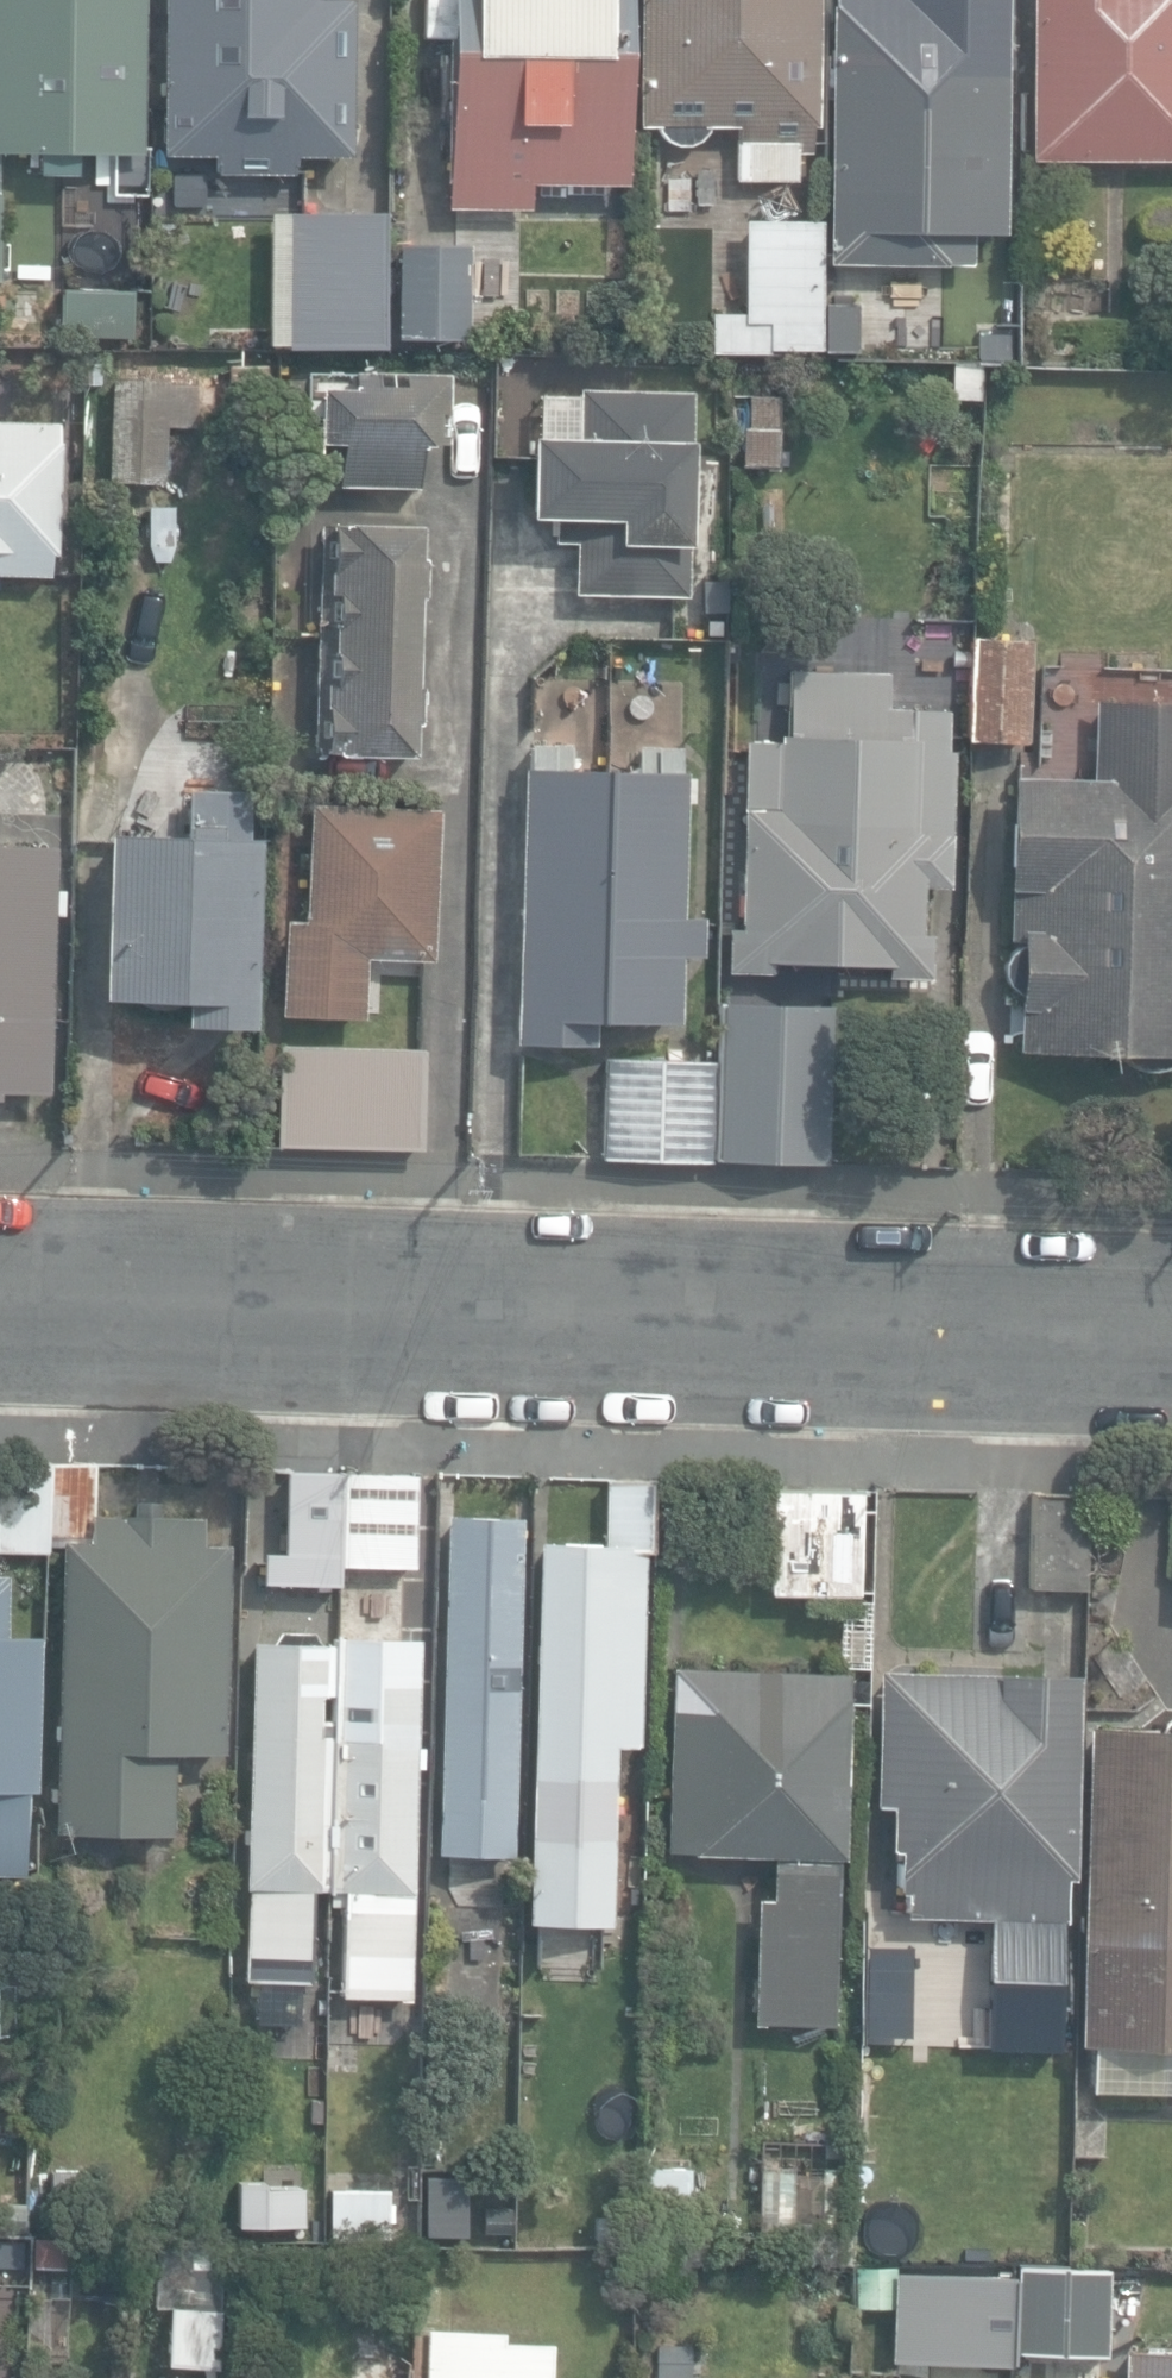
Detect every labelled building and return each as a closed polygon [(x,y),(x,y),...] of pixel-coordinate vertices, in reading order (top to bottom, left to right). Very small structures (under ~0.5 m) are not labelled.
[(78,172),(77,155),(143,156),(144,0),(0,0),(0,155),(52,155),(52,171),(78,172)] [(299,173),(300,156),(353,157),(355,0),(165,0),(163,158),(213,159),(213,171),(299,173)] [(532,208),(532,182),(627,183),(629,0),(450,0),(447,207),(532,208)] [(797,181),(798,153),(813,154),(814,127),(818,127),(820,0),(640,0),(638,124),(658,125),(660,131),(664,135),(668,139),(672,142),(677,144),(682,145),(686,145),(692,144),(696,142),(700,139),(704,135),(707,131),(709,127),(740,127),(739,141),(736,141),(735,180),(797,181)] [(884,282),(883,263),(973,265),(974,235),(1006,235),(1010,5),(952,4),(952,0),(832,0),(828,262),(851,263),(851,281),(884,282)] [(1171,158),(1171,0),(1031,0),(1031,158),(1171,158)] [(265,208),(263,350),(384,352),(386,210),(265,208)] [(782,263),(823,262),(822,228),(782,228),(782,263)] [(399,244),(401,342),(471,341),(471,338),(512,337),(510,268),(472,269),(472,243),(399,244)] [(813,343),(814,280),(781,280),(781,343),(813,343)] [(59,338),(132,342),(134,289),(62,285),(59,338)] [(824,356),(857,355),(856,304),(823,304),(824,356)] [(1049,355),(1092,357),(1094,323),(1051,321),(1049,355)] [(978,405),(981,365),(952,363),(949,403),(978,405)] [(337,444),(338,487),(422,485),(421,442),(439,442),(439,409),(446,409),(446,375),(306,378),(307,403),(319,403),(320,445),(337,444)] [(103,482),(163,485),(168,381),(108,378),(103,482)] [(574,594),(686,598),(693,395),(580,391),(579,440),(530,438),(527,519),(555,520),(554,542),(576,542),(574,594)] [(744,466),(778,467),(780,428),(775,428),(776,397),(747,396),(744,466)] [(58,423),(0,421),(0,575),(48,577),(49,553),(55,553),(58,423)] [(313,750),(412,755),(414,722),(417,723),(419,685),(413,685),(417,594),(422,594),(424,556),(417,555),(418,529),(323,525),(313,750)] [(1031,744),(1034,638),(973,636),(970,742),(1031,744)] [(887,977),(930,979),(931,931),(925,931),(926,885),(948,886),(954,751),(948,750),(949,710),(889,708),(891,674),(791,670),(788,734),(748,733),(740,928),(728,928),(726,973),(774,975),(774,961),(887,966),(887,977)] [(637,731),(637,693),(608,693),(607,730),(637,731)] [(1171,1057),(1171,702),(1091,702),(1091,773),(1008,773),(1007,988),(1014,988),(1014,1056),(1171,1057)] [(517,1045),(594,1047),(595,1019),(679,1022),(681,958),(703,959),(704,917),(684,916),(687,773),(683,773),(683,749),(640,748),(639,773),(572,771),(573,747),(526,746),(517,1045)] [(186,1028),(253,1030),(257,915),(259,841),(250,840),(251,795),(187,793),(185,838),(108,835),(102,1001),(176,1003),(187,1004),(186,1018),(186,1028)] [(282,1015),(363,1020),(367,958),(367,953),(430,957),(439,810),(313,802),(311,850),(299,849),(298,869),(309,869),(305,920),(288,919),(282,1015)] [(56,847),(0,845),(0,1092),(49,1094),(56,847)] [(828,1163),(834,1005),(721,1001),(716,1159),(828,1163)] [(281,1144),(422,1146),(423,1050),(283,1048),(281,1144)] [(605,1160),(715,1163),(718,1064),(608,1060),(605,1160)] [(48,1552),(48,1549),(49,1534),(90,1536),(94,1536),(95,1513),(97,1466),(1,1461),(0,1492),(0,1549),(48,1552)] [(343,1567),(343,1475),(283,1473),(281,1565),(343,1567)] [(403,1477),(343,1475),(343,1567),(400,1569),(403,1477)] [(529,1921),(613,1923),(616,1824),(608,1824),(609,1794),(615,1794),(616,1745),(641,1745),(646,1551),(654,1551),(654,1550),(656,1480),(608,1478),(606,1542),(539,1540),(533,1791),(537,1791),(535,1825),(531,1825),(529,1921)] [(768,1593),(858,1598),(863,1491),(773,1486),(768,1593)] [(1031,1495),(1032,1587),(1088,1586),(1087,1495),(1031,1495)] [(53,1830),(173,1834),(176,1750),(222,1751),(229,1544),(203,1543),(204,1516),(163,1515),(163,1501),(134,1500),(134,1514),(96,1512),(94,1541),(63,1540),(53,1830)] [(438,1807),(514,1809),(523,1518),(447,1516),(438,1807)] [(26,1873),(27,1790),(34,1790),(37,1634),(6,1634),(7,1573),(0,1573),(0,1873),(26,1873)] [(838,1667),(867,1666),(866,1611),(836,1612),(838,1667)] [(312,1892),(331,1892),(337,1645),(322,1644),(322,1633),(284,1632),(276,1642),(256,1642),(249,1887),(247,1980),(309,1982),(312,1892)] [(337,1645),(331,1892),(344,1892),(341,1996),(410,1998),(416,1766),(427,1767),(428,1749),(417,1748),(419,1674),(414,1674),(415,1641),(338,1639),(338,1645),(337,1645)] [(754,2020),(832,2024),(840,1857),(844,1857),(853,1672),(676,1664),(676,1667),(673,1667),(665,1848),(692,1849),(692,1852),(775,1856),(773,1897),(760,1897),(754,2020)] [(988,2048),(1060,2049),(1062,1873),(1070,1873),(1073,1672),(879,1669),(877,1806),(892,1806),(892,1848),(901,1848),(900,1868),(903,1868),(903,1881),(900,1881),(899,1890),(903,1890),(903,1913),(990,1914),(988,2048)] [(1078,2043),(1171,2047),(1171,1725),(1090,1721),(1078,2043)] [(901,2037),(904,1989),(863,1987),(860,2035),(901,2037)] [(1097,2156),(1098,2120),(1071,2120),(1070,2155),(1097,2156)] [(761,2260),(854,2265),(860,2145),(767,2140),(761,2260)] [(651,2168),(651,2218),(690,2218),(690,2168),(651,2168)] [(46,2205),(100,2207),(101,2171),(47,2169),(46,2205)] [(349,2174),(350,2205),(385,2205),(384,2173),(349,2174)] [(433,2180),(434,2229),(468,2229),(467,2180),(433,2180)] [(302,2194),(248,2194),(248,2221),(302,2221),(302,2194)] [(867,2203),(868,2243),(901,2242),(900,2201),(867,2203)] [(596,2209),(594,2235),(634,2237),(635,2210),(596,2209)] [(33,2269),(74,2269),(74,2235),(33,2236),(33,2269)] [(1019,2349),(1105,2353),(1109,2260),(1023,2256),(1019,2349)] [(891,2302),(892,2269),(856,2268),(856,2302),(891,2302)] [(892,2364),(1012,2368),(1016,2277),(895,2273),(892,2364)] [(192,2301),(189,2339),(221,2342),(225,2305),(192,2301)] [(353,2316),(349,2377),(410,2377),(414,2320),(353,2316)] [(552,2341),(503,2340),(503,2328),(428,2326),(428,2332),(413,2331),(412,2360),(416,2361),(416,2376),(424,2377),(551,2377),(552,2341)] [(696,2340),(649,2338),(647,2377),(696,2377),(696,2340)] [(1127,2354),(1127,2377),(1171,2377),(1171,2355),(1127,2354)]
